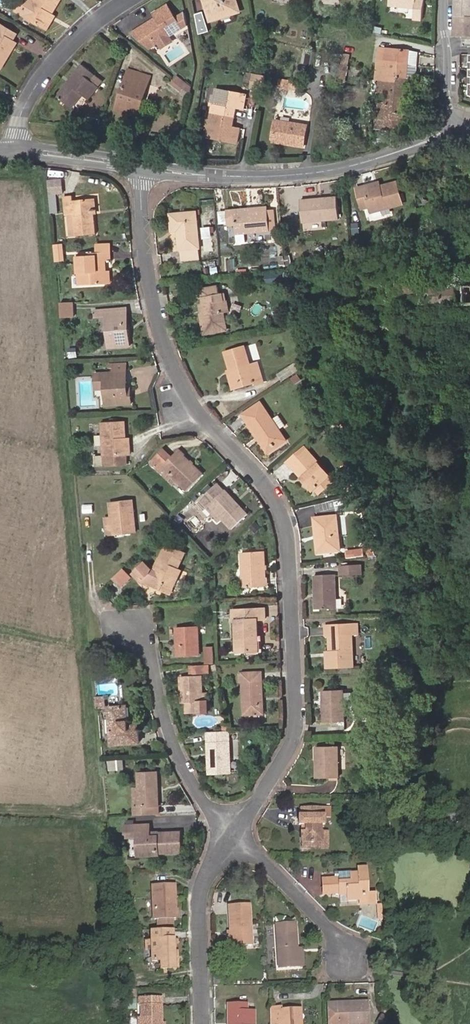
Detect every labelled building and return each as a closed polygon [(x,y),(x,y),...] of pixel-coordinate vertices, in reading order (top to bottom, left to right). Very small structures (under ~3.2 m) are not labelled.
[(25,16),(34,0),(23,0),(16,11),(25,16)] [(52,13),(60,0),(34,0),(25,16),(45,27),(52,13)] [(236,0),(205,0),(212,22),(240,13),(236,0)] [(390,6),(415,8),(414,20),(422,21),(424,1),(420,0),(390,0),(390,6)] [(456,16),(469,16),(469,0),(456,0),(456,16)] [(188,28),(186,14),(177,19),(168,7),(155,16),(158,19),(160,23),(147,31),(145,27),(133,35),(151,51),(157,47),(188,28)] [(56,15),(52,13),(45,27),(48,29),(56,15)] [(205,14),(196,16),(200,36),(209,34),(205,14)] [(456,16),(455,36),(469,37),(469,16),(456,16)] [(145,27),(147,31),(160,23),(158,19),(145,27)] [(13,54),(9,51),(14,42),(18,35),(2,26),(0,25),(0,68),(3,70),(13,54)] [(9,51),(13,54),(19,44),(14,42),(9,51)] [(378,49),(377,62),(408,65),(409,52),(378,49)] [(311,64),(315,52),(310,50),(306,63),(311,64)] [(418,53),(409,52),(408,65),(417,66),(418,53)] [(346,83),(351,62),(344,60),(339,81),(346,83)] [(377,62),(376,79),(379,79),(408,81),(408,65),(377,62)] [(57,97),(72,109),(82,96),(88,100),(98,88),(90,81),(94,75),(83,65),(57,97)] [(115,111),(137,118),(151,77),(128,70),(115,111)] [(263,90),(266,76),(255,75),(252,87),(263,90)] [(178,78),(174,82),(185,90),(187,86),(178,78)] [(408,81),(379,79),(378,95),(386,95),(407,97),(408,81)] [(215,91),(211,113),(207,138),(239,143),(241,127),(234,126),(235,117),(237,108),(244,109),(246,96),(215,91)] [(404,131),(407,97),(386,95),(386,104),(376,103),(374,129),(377,129),(404,131)] [(342,116),(324,115),(324,122),(342,123),(343,116),(342,116)] [(276,121),(273,140),(288,143),(288,145),(304,147),(307,126),(276,121)] [(372,144),(375,148),(385,143),(382,137),(380,138),(377,129),(374,129),(372,144)] [(61,176),(48,177),(49,191),(63,190),(61,176)] [(399,209),(394,187),(376,191),(363,194),(362,189),(354,191),(359,212),(367,211),(368,216),(399,209)] [(95,214),(93,199),(74,200),(74,195),(65,196),(67,216),(76,215),(78,236),(97,234),(95,214)] [(416,197),(417,209),(432,208),(431,195),(416,197)] [(300,200),(302,222),(339,219),(337,198),(300,200)] [(234,212),(234,208),(227,209),(228,225),(237,224),(237,233),(270,230),(268,209),(234,212)] [(170,214),(172,231),(178,231),(180,250),(182,250),(182,261),(200,260),(199,249),(200,249),(197,212),(170,214)] [(206,248),(217,246),(214,225),(202,227),(206,248)] [(63,245),(54,245),(56,262),(65,261),(63,245)] [(107,285),(107,275),(106,263),(112,262),(111,254),(77,257),(80,287),(107,285)] [(280,256),(281,264),(291,263),(290,255),(280,256)] [(211,274),(219,274),(219,263),(211,263),(211,274)] [(391,280),(392,302),(378,304),(379,314),(393,312),(393,309),(469,304),(469,276),(391,280)] [(201,313),(205,333),(227,329),(224,313),(230,312),(228,301),(225,301),(223,293),(221,294),(220,287),(201,290),(205,313),(201,313)] [(61,305),(60,305),(61,320),(74,319),(73,304),(61,305)] [(127,329),(125,314),(124,309),(95,311),(95,317),(106,316),(109,349),(132,347),(130,329),(127,329)] [(70,358),(79,357),(77,347),(69,348),(70,358)] [(255,379),(256,383),(257,385),(265,383),(259,363),(251,365),(246,347),(225,353),(231,371),(235,384),(255,379)] [(283,382),(303,368),(298,361),(278,374),(283,382)] [(128,398),(127,391),(127,376),(127,367),(109,367),(109,371),(114,371),(114,376),(102,376),(103,385),(106,385),(106,392),(107,407),(132,405),(131,397),(128,398)] [(232,390),(256,383),(255,379),(235,384),(231,371),(226,372),(232,390)] [(103,385),(102,376),(96,377),(97,392),(106,392),(106,385),(103,385)] [(242,415),(257,439),(261,437),(270,450),(285,440),(261,403),(242,415)] [(128,456),(127,441),(125,424),(102,426),(105,458),(128,456)] [(261,437),(257,439),(268,455),(287,443),(285,440),(270,450),(261,437)] [(161,465),(171,454),(163,446),(149,461),(157,469),(161,465)] [(313,492),(314,491),(327,479),(329,477),(303,447),(286,462),(313,492)] [(161,465),(176,478),(186,488),(202,472),(177,448),(171,454),(161,465)] [(128,456),(105,458),(96,459),(97,469),(128,466),(128,456)] [(172,482),(176,478),(161,465),(157,469),(172,482)] [(327,479),(314,491),(317,493),(329,483),(327,479)] [(197,500),(203,507),(206,503),(217,515),(229,529),(246,515),(223,489),(221,490),(216,484),(197,500)] [(136,533),(133,502),(111,504),(112,517),(114,536),(136,533)] [(206,503),(203,507),(213,519),(217,515),(206,503)] [(94,505),(83,506),(83,513),(94,512),(94,505)] [(338,550),(334,515),(313,517),(317,552),(338,550)] [(107,537),(114,536),(112,517),(105,518),(107,537)] [(254,522),(249,527),(254,532),(259,527),(254,522)] [(169,541),(162,555),(164,556),(157,569),(155,568),(152,566),(146,560),(133,573),(138,578),(147,583),(163,592),(169,581),(173,584),(182,567),(180,565),(187,551),(169,541)] [(365,544),(369,558),(375,558),(370,542),(365,544)] [(347,548),(347,557),(364,557),(364,549),(347,548)] [(241,586),(263,585),(262,550),(239,551),(241,586)] [(164,556),(162,555),(155,568),(157,569),(164,556)] [(340,576),(361,575),(361,564),(340,565),(340,576)] [(132,578),(125,570),(114,580),(121,587),(132,578)] [(317,593),(317,609),(334,609),(333,575),(313,576),(313,593),(317,593)] [(168,594),(173,584),(169,581),(163,592),(168,594)] [(235,621),(237,650),(255,650),(254,620),(260,619),(260,609),(230,610),(231,621),(235,621)] [(328,652),(329,668),(351,667),(350,636),(358,636),(357,625),(325,626),(325,636),(328,636),(328,652)] [(177,656),(198,655),(197,626),(175,627),(177,656)] [(207,664),(216,664),(215,647),(205,647),(206,664),(207,664)] [(206,664),(191,665),(191,673),(207,672),(207,664),(206,664)] [(258,695),(262,695),(261,673),(242,673),(243,713),(258,714),(258,695)] [(183,690),(180,691),(180,702),(186,702),(186,713),(207,712),(207,701),(201,701),(200,674),(179,675),(179,684),(183,684),(183,690)] [(341,691),(321,691),(322,723),(342,722),(341,691)] [(97,698),(98,710),(107,710),(106,698),(97,698)] [(109,709),(112,747),(140,745),(139,728),(130,729),(129,721),(128,710),(128,708),(109,709)] [(228,772),(226,731),(205,732),(207,773),(228,772)] [(336,779),(335,747),(314,748),(315,780),(336,779)] [(108,760),(108,771),(123,770),(123,760),(108,760)] [(140,807),(158,806),(156,774),(138,774),(140,807)] [(294,825),(296,825),(300,825),(300,831),(296,832),(297,848),(308,848),(308,842),(317,841),(317,831),(317,825),(319,825),(319,816),(317,815),(317,809),(296,810),(296,817),(294,817),(294,825)] [(153,836),(153,833),(152,824),(130,825),(131,834),(140,834),(141,856),(161,855),(161,853),(183,852),(182,832),(159,833),(159,836),(153,836)] [(324,831),(317,831),(317,841),(308,842),(308,848),(325,847),(324,831)] [(359,900),(368,900),(367,865),(357,865),(357,870),(348,870),(349,878),(337,878),(337,873),(321,874),(322,891),(347,890),(347,896),(359,896),(359,900)] [(349,878),(348,870),(348,867),(337,868),(337,873),(337,878),(349,878)] [(175,884),(152,885),(154,920),(157,919),(174,918),(177,918),(175,884)] [(232,928),(233,943),(254,942),(251,901),(231,902),(232,928)] [(174,918),(157,919),(157,927),(175,926),(174,918)] [(298,965),(297,947),(296,921),(276,922),(278,965),(298,965)] [(175,930),(152,932),(153,941),(153,962),(154,963),(162,962),(163,971),(176,970),(175,930)] [(215,975),(215,983),(224,983),(224,975),(215,975)] [(256,1012),(247,1012),(247,1000),(229,1000),(230,1020),(232,1020),(232,1023),(256,1023),(256,1012)] [(163,1001),(140,1001),(141,1023),(164,1023),(163,1001)] [(332,1023),(373,1023),(372,1002),(360,1002),(360,1006),(349,1006),(348,1002),(340,1003),(331,1003),(332,1023)] [(275,1023),(303,1023),(303,1008),(286,1008),(286,1005),(275,1005),(275,1023)]
